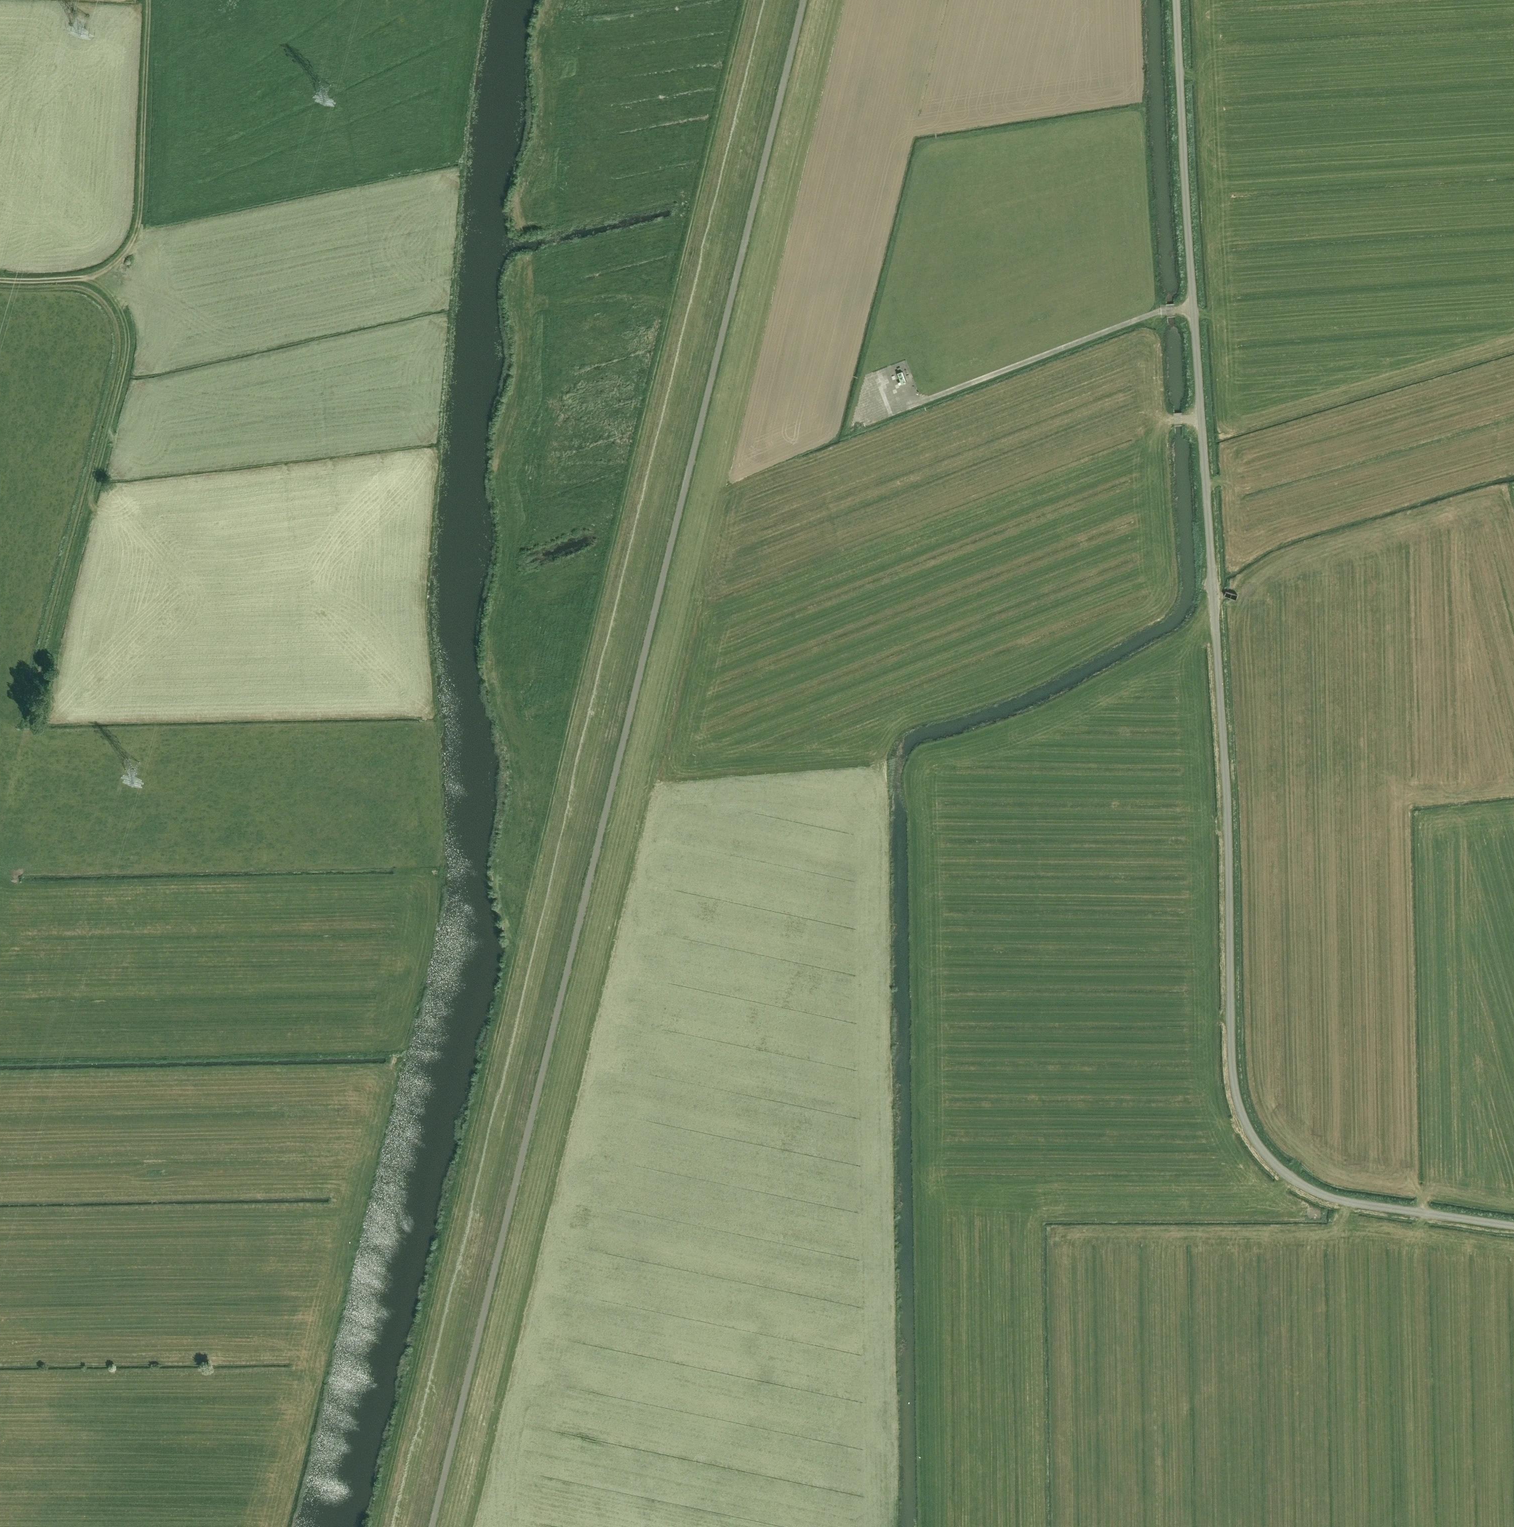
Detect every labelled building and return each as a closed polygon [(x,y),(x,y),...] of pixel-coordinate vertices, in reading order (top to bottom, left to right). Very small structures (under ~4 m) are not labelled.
[(1306,633),(1321,633),(1321,617),(1306,617),(1306,633)] [(1391,667),(1392,678),(1400,677),(1400,667),(1391,667)]
